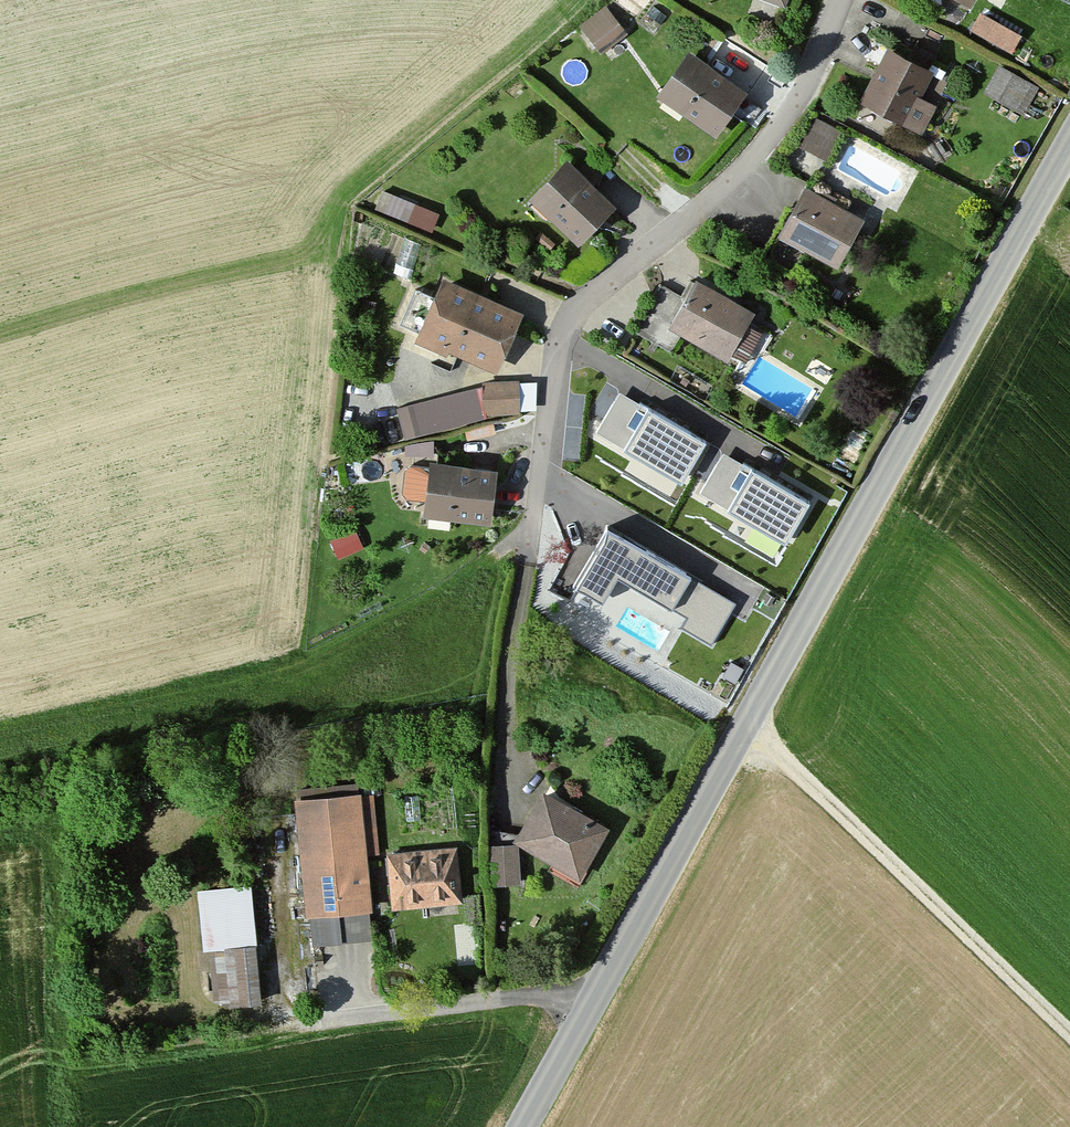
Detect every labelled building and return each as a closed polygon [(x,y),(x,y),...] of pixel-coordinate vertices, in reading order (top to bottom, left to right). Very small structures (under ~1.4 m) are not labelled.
[(778,10),(782,0),(751,0),(778,10)] [(963,18),(973,0),(930,0),(963,18)] [(968,26),(1013,48),(1022,28),(978,7),(968,26)] [(598,12),(575,30),(596,57),(619,39),(598,12)] [(740,96),(682,57),(651,103),(710,142),(740,96)] [(927,84),(879,59),(853,111),(918,144),(933,114),(916,105),(927,84)] [(983,86),(1024,109),(1039,82),(998,59),(983,86)] [(844,141),(812,124),(798,152),(829,169),(844,141)] [(560,167),(522,205),(570,251),(607,213),(560,167)] [(434,224),(441,204),(382,185),(376,206),(434,224)] [(856,226),(798,197),(773,245),(831,274),(856,226)] [(516,317),(437,284),(412,346),(490,378),(516,317)] [(747,320),(689,289),(664,335),(723,366),(747,320)] [(516,391),(479,391),(479,422),(516,422),(516,391)] [(472,395),(394,415),(402,446),(480,427),(479,422),(472,395)] [(704,435),(649,403),(627,442),(681,474),(704,435)] [(807,495),(753,464),(731,500),(785,532),(807,495)] [(491,475),(422,468),(417,523),(486,529),(491,475)] [(688,571),(610,525),(578,578),(603,592),(618,568),(672,599),(688,571)] [(611,831),(542,792),(514,843),(583,881),(611,831)] [(366,795),(287,804),(299,919),(366,912),(361,860),(373,859),(366,795)] [(517,846),(489,847),(491,887),(519,886),(517,846)] [(450,850),(383,858),(389,912),(456,904),(450,850)] [(243,892),(198,896),(210,1010),(255,1005),(243,892)] [(365,915),(305,922),(308,948),(367,941),(365,915)]
